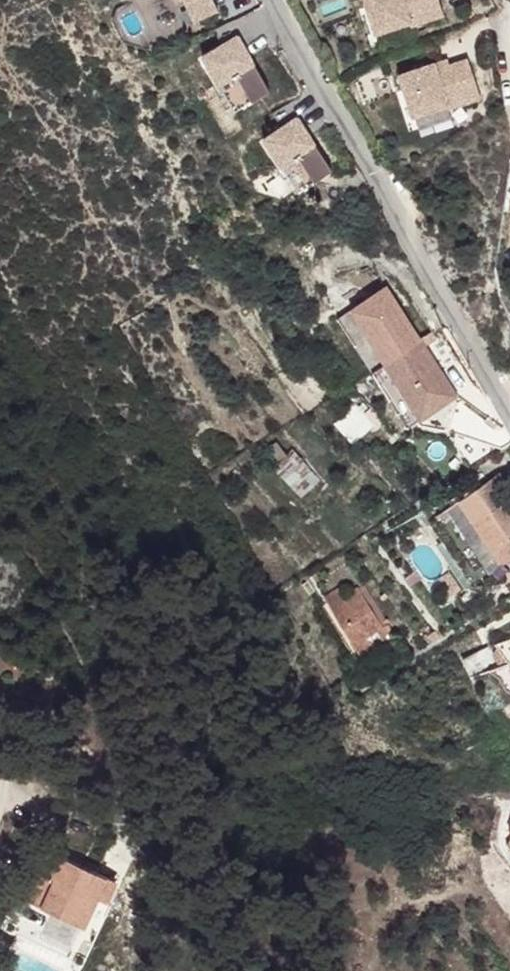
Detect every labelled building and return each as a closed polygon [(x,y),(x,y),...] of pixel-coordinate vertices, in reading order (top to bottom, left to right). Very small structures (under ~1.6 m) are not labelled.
[(213,0),(176,0),(179,5),(185,2),(195,22),(218,10),(213,0)] [(374,33),(410,21),(411,26),(443,15),(438,0),(364,0),(374,33)] [(234,111),(269,91),(237,35),(202,56),(234,111)] [(398,75),(412,116),(448,104),(448,109),(481,98),(468,59),(448,65),(449,69),(437,73),(434,63),(398,75)] [(446,59),(434,63),(437,73),(449,69),(446,59)] [(331,170),(297,117),(263,139),(298,192),(331,170)] [(337,318),(371,372),(421,342),(386,287),(337,318)] [(421,342),(371,372),(407,426),(455,395),(421,342)] [(356,405),(336,423),(355,444),(375,425),(356,405)] [(509,540),(509,539),(509,489),(499,473),(475,488),(509,540)] [(428,520),(458,565),(467,560),(484,586),(496,584),(489,572),(509,558),(509,540),(475,488),(428,520)] [(467,560),(458,565),(473,587),(484,586),(467,560)] [(449,572),(439,579),(451,596),(461,589),(449,572)] [(338,589),(324,598),(358,652),(374,642),(371,638),(378,634),(389,627),(364,588),(345,600),(338,589)] [(389,627),(378,634),(384,643),(395,636),(389,627)] [(428,637),(432,643),(439,638),(435,632),(428,637)] [(143,750),(144,742),(132,739),(130,747),(136,751),(143,750)] [(22,886),(59,904),(61,899),(71,904),(69,909),(86,918),(102,888),(107,890),(117,871),(61,844),(52,863),(37,855),(22,886)] [(61,899),(59,904),(69,909),(71,904),(61,899)] [(95,933),(87,929),(77,950),(85,954),(95,933)]
